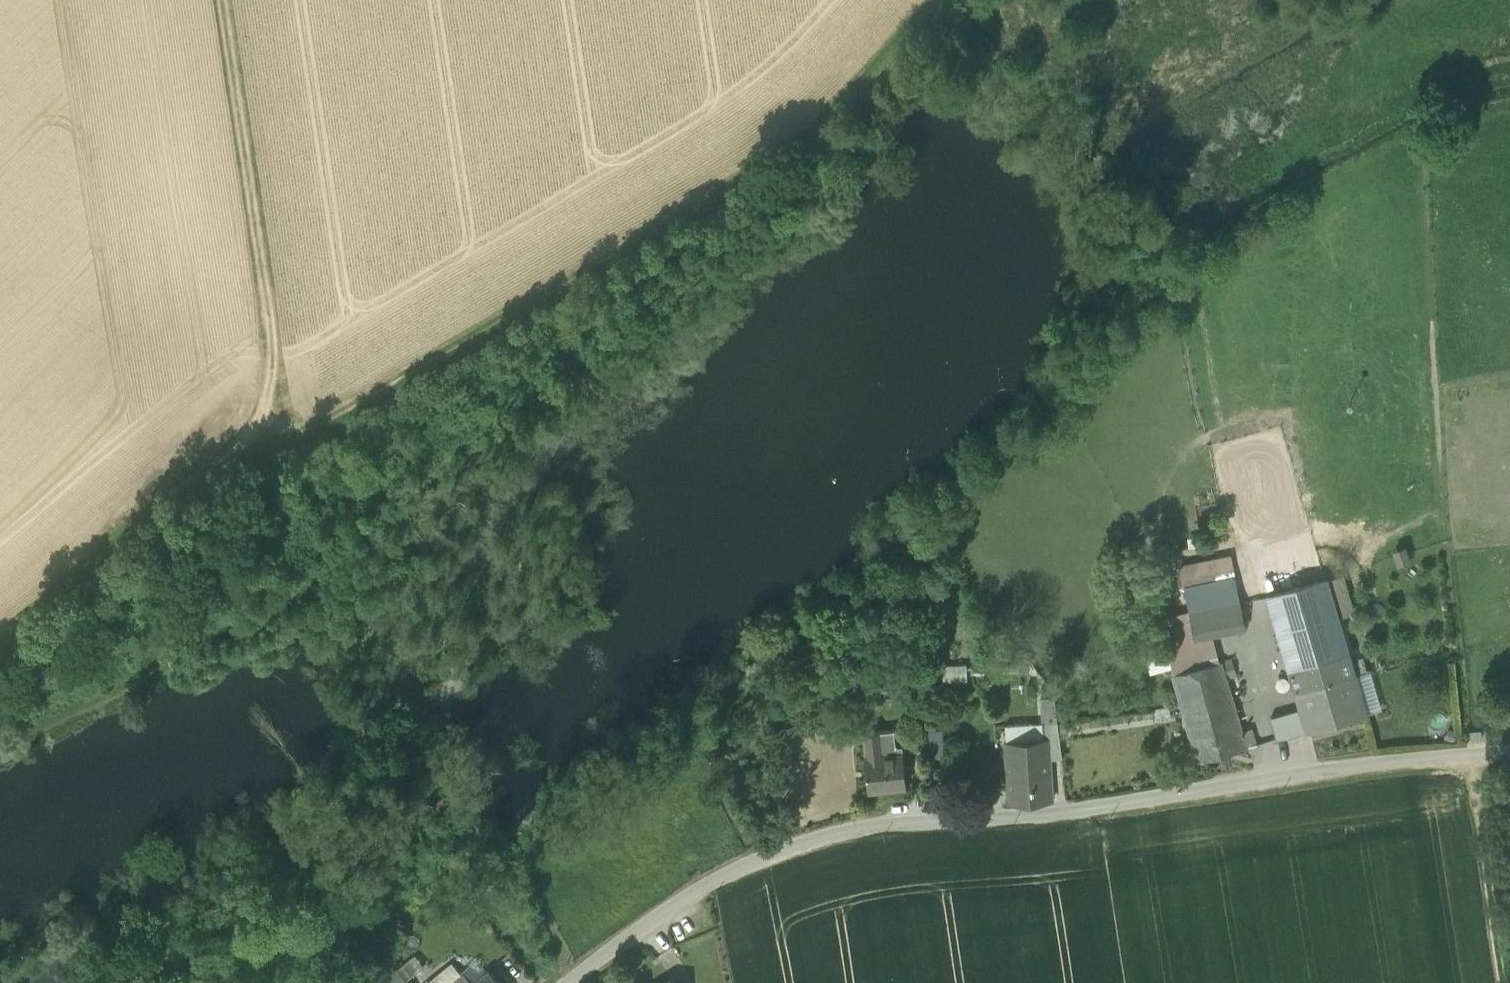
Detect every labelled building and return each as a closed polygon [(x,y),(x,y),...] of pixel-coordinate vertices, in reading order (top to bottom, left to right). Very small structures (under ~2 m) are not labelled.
[(1180,564),(1185,588),(1235,578),(1230,554),(1180,564)] [(1244,628),(1235,578),(1185,588),(1191,614),(1162,620),(1168,650),(1174,675),(1196,669),(1190,646),(1198,644),(1197,637),(1244,628)] [(1302,710),(1308,730),(1365,713),(1326,579),(1268,596),(1302,710)] [(1222,662),(1196,669),(1174,675),(1184,713),(1198,709),(1200,719),(1236,710),(1233,697),(1232,698),(1230,691),(1222,662)] [(1241,688),(1230,691),(1232,698),(1233,697),(1243,695),(1241,688)] [(1184,713),(1198,762),(1246,748),(1243,734),(1236,710),(1200,719),(1198,709),(1184,713)] [(1272,718),(1278,739),(1308,730),(1302,710),(1272,718)] [(865,758),(869,791),(907,787),(904,754),(897,755),(895,730),(864,733),(866,758),(865,758)] [(1243,734),(1246,748),(1254,746),(1250,732),(1243,734)] [(1007,746),(1011,804),(1053,800),(1048,743),(1007,746)] [(462,975),(453,964),(430,982),(452,982),(462,975)] [(489,970),(474,982),(501,982),(489,970)] [(397,971),(382,982),(407,982),(397,971)]
